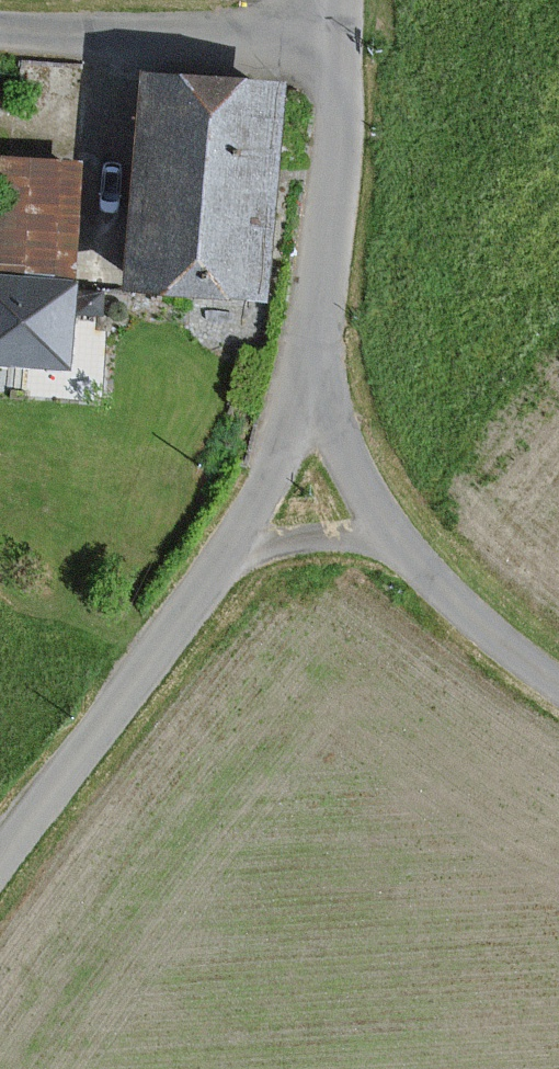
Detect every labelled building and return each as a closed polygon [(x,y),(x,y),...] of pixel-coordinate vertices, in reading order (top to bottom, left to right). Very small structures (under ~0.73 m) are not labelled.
[(260,301),(278,90),(140,78),(122,289),(260,301)] [(65,375),(73,290),(67,289),(78,173),(0,165),(0,368),(65,375)]
